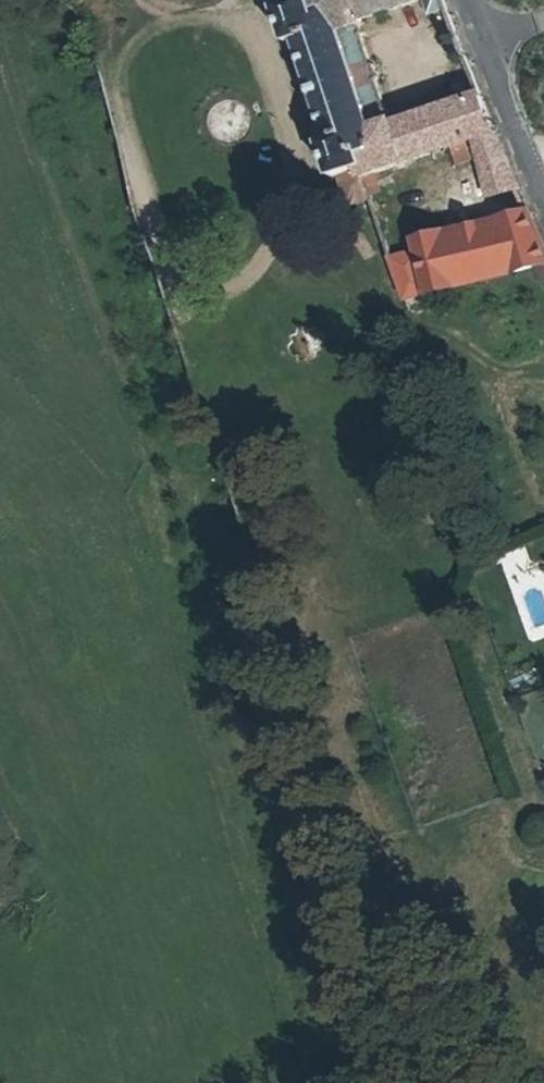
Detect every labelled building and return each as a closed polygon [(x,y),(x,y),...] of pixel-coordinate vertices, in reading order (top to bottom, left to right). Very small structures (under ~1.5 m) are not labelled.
[(494,134),(474,84),(456,90),(463,107),(396,127),(393,122),(391,122),(388,112),(387,112),(376,82),(379,81),(374,67),(370,68),(360,37),(362,37),(360,28),(361,27),(359,22),(422,2),(429,18),(445,13),(440,0),(287,0),(286,0),(289,7),(279,11),(291,45),(298,43),(332,141),(324,144),(336,178),(339,177),(347,203),(350,201),(351,205),(370,199),(363,179),(470,142),(494,134)] [(516,185),(494,134),(470,142),(488,194),(516,185)] [(431,295),(543,266),(543,250),(529,218),(502,224),(503,227),(445,242),(444,238),(417,244),(421,259),(431,295)] [(404,302),(431,295),(421,259),(391,262),(404,302)]
